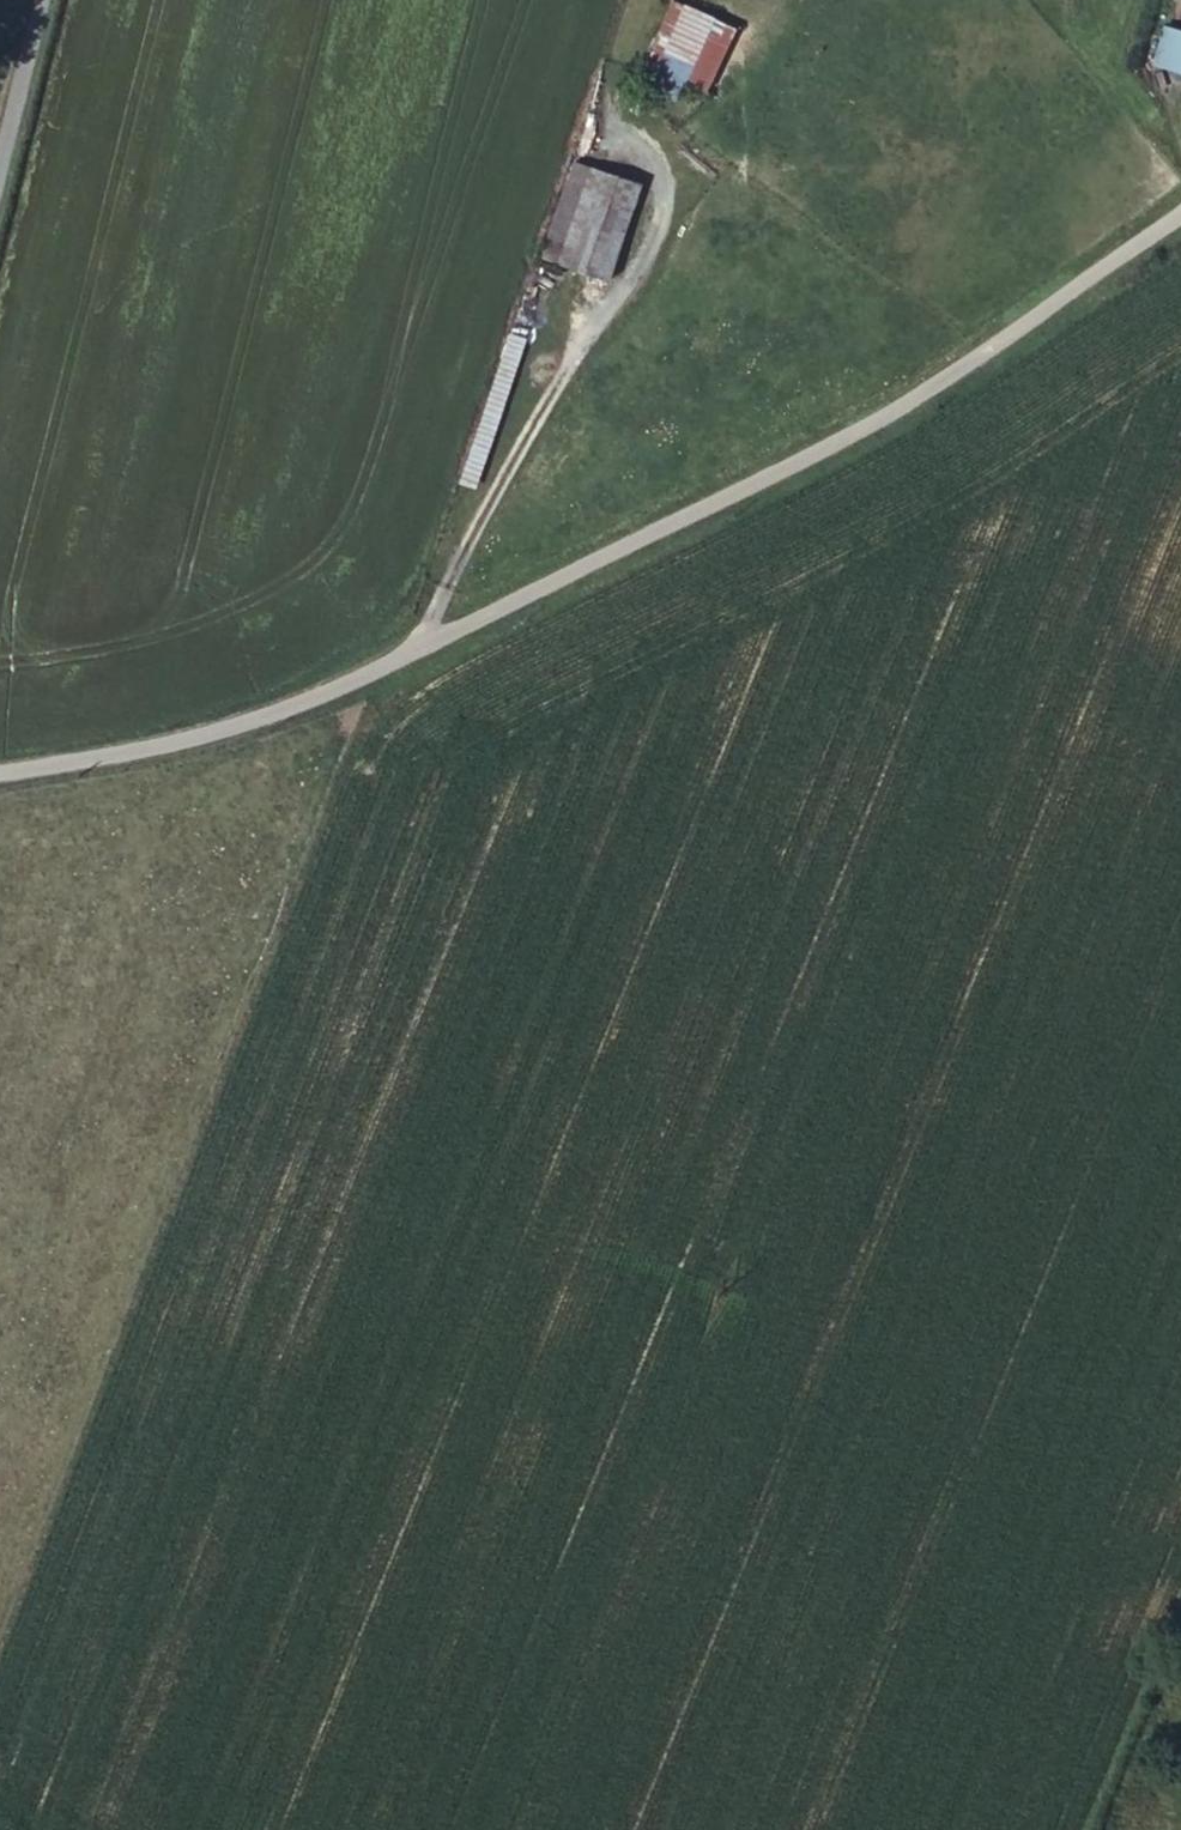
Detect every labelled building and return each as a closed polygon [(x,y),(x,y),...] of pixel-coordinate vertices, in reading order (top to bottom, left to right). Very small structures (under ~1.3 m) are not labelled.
[(710,89),(734,19),(678,0),(666,0),(638,85),(676,97),(682,79),(710,89)] [(1153,70),(1180,78),(1180,33),(1164,29),(1153,70)] [(542,253),(612,274),(641,177),(571,156),(542,253)]
